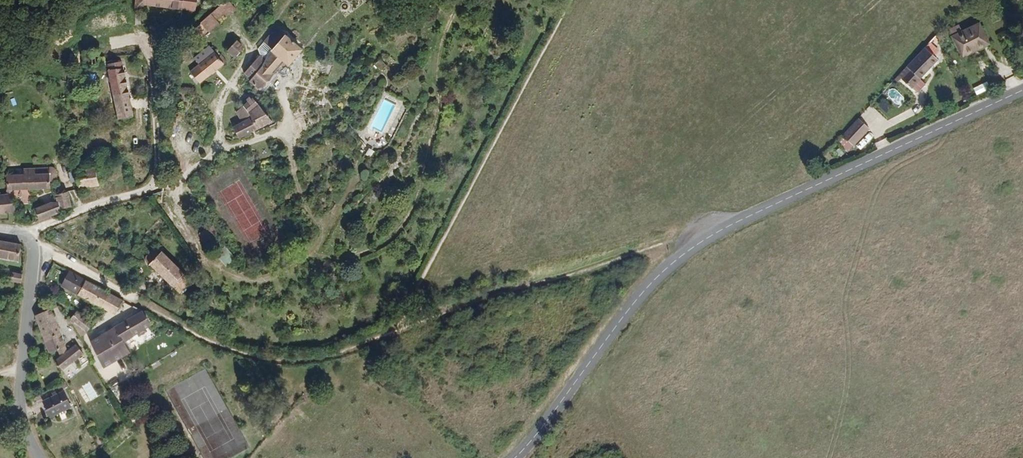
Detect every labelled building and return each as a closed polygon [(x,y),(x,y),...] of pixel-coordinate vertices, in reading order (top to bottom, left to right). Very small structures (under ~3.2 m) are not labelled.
[(193,9),(194,0),(150,0),(149,8),(156,8),(156,5),(193,9)] [(193,9),(206,11),(208,0),(194,0),(193,9)] [(238,15),(248,7),(242,0),(237,0),(223,12),(228,18),(235,12),(238,15)] [(220,30),(231,21),(228,18),(223,12),(212,20),(220,30)] [(272,39),(282,48),(291,32),(283,26),(272,39)] [(960,42),(969,62),(996,50),(987,30),(960,42)] [(299,63),(310,50),(291,32),(282,48),(297,62),(299,63)] [(240,45),(247,51),(254,44),(246,38),(240,45)] [(231,54),(228,56),(219,45),(203,57),(209,64),(200,70),(209,82),(236,60),(231,54)] [(114,62),(113,53),(112,46),(98,48),(99,64),(114,62)] [(299,71),(299,68),(299,63),(297,62),(282,48),(276,58),(261,78),(260,79),(270,88),(284,72),(288,76),(291,76),(293,76),(296,75),(297,74),(299,71)] [(254,71),(261,78),(276,58),(270,53),(254,71)] [(927,96),(935,88),(930,82),(946,65),(933,53),(907,81),(909,84),(920,93),(922,91),(927,96)] [(131,119),(147,116),(135,57),(119,60),(119,62),(131,119)] [(270,88),(273,93),(288,76),(284,72),(270,88)] [(898,105),(905,98),(894,87),(887,94),(898,105)] [(248,137),(282,119),(258,89),(242,102),(255,118),(242,126),(248,137)] [(887,111),(892,106),(884,100),(880,105),(887,111)] [(853,141),(863,150),(879,133),(868,124),(853,141)] [(847,151),(853,147),(844,134),(838,139),(847,151)] [(63,177),(69,177),(68,169),(62,169),(62,163),(46,165),(46,171),(35,172),(19,174),(21,189),(64,183),(63,177)] [(92,185),(112,183),(109,164),(89,167),(90,172),(92,185)] [(75,207),(86,204),(81,187),(68,189),(71,197),(75,207)] [(12,211),(28,210),(26,193),(22,193),(9,194),(12,211)] [(12,211),(9,194),(0,195),(0,212),(12,211)] [(52,218),(76,210),(75,207),(71,197),(48,206),(52,218)] [(204,243),(213,238),(208,228),(198,233),(204,243)] [(20,263),(21,250),(20,249),(0,245),(0,261),(20,263)] [(181,294),(193,283),(157,246),(145,258),(181,294)] [(217,260),(228,266),(235,254),(224,248),(217,260)] [(9,285),(22,286),(24,274),(10,272),(9,285)] [(81,297),(88,283),(73,274),(66,288),(81,297)] [(104,309),(111,295),(88,283),(81,297),(104,309)] [(104,309),(118,316),(125,302),(111,295),(104,309)] [(66,347),(52,311),(38,315),(52,356),(57,355),(55,351),(59,349),(62,359),(56,363),(63,372),(84,356),(78,347),(69,354),(66,347)] [(89,334),(95,325),(79,313),(73,322),(76,324),(89,334)] [(102,362),(106,369),(141,349),(135,338),(152,327),(144,313),(92,344),(96,351),(91,355),(94,360),(96,364),(102,362)] [(54,419),(74,410),(67,395),(47,404),(54,419)]
